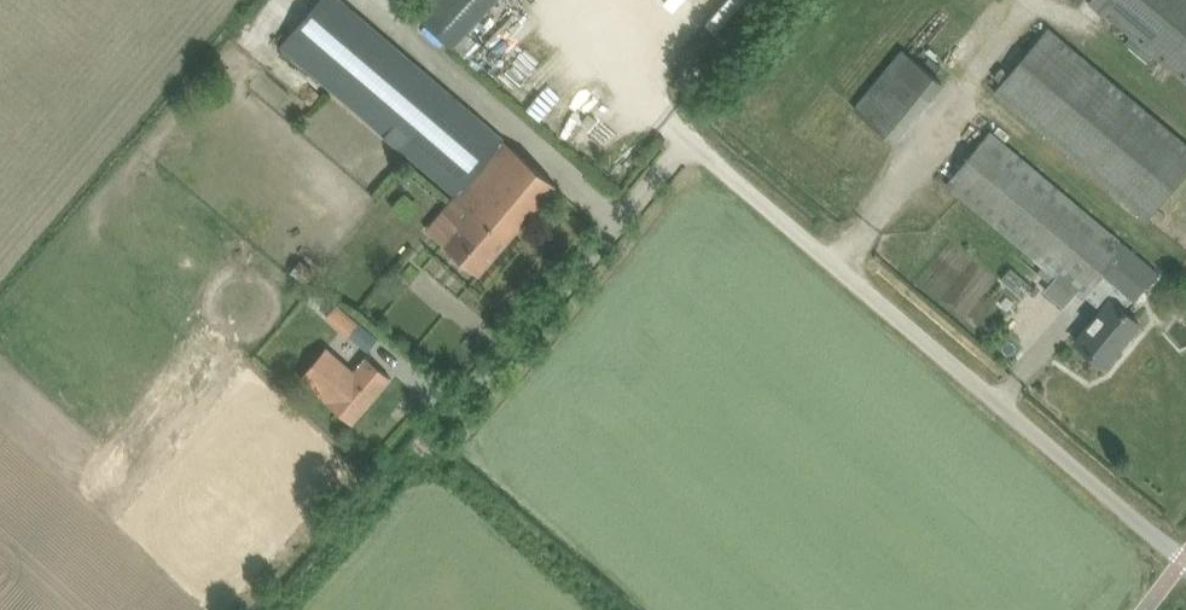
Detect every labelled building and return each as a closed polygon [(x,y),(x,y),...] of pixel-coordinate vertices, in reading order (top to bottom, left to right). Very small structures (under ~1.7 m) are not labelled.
[(457,195),(444,210),(461,225),(444,244),(479,274),(556,184),(340,0),(320,0),(281,45),(457,195)] [(452,46),(494,0),(424,0),(414,11),(452,46)] [(1185,81),(1185,0),(1090,0),(1185,81)] [(1148,220),(1185,175),(1185,143),(1047,27),(994,90),(1148,220)] [(943,84),(901,50),(888,66),(930,100),(943,84)] [(555,90),(570,71),(552,56),(537,75),(555,90)] [(595,132),(573,114),(593,89),(575,74),(546,109),(604,157),(639,115),(621,100),(595,132)] [(1102,309),(1076,341),(1105,366),(1140,324),(1123,310),(1132,299),(1135,301),(1158,272),(990,133),(947,184),(1082,297),(1084,295),(1102,309)] [(290,271),(305,284),(315,272),(300,259),(290,271)] [(340,329),(368,351),(378,338),(351,316),(340,329)] [(300,378),(352,423),(391,377),(367,357),(355,372),(326,348),(300,378)]
